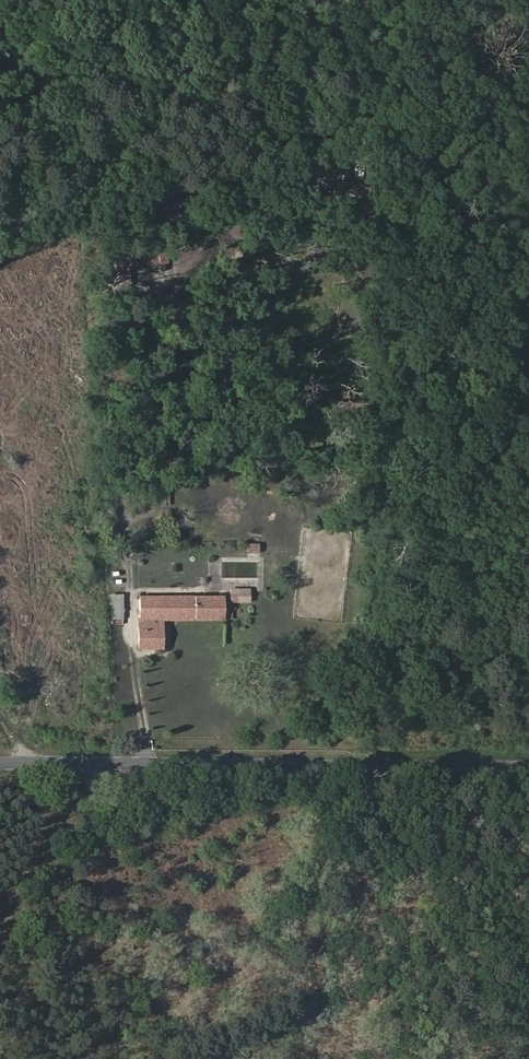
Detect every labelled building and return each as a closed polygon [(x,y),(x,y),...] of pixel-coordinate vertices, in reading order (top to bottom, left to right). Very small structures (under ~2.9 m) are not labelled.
[(136,507),(134,491),(123,492),(126,509),(136,507)] [(249,601),(249,589),(231,589),(231,596),(231,601),(249,601)] [(123,619),(122,594),(111,594),(112,619),(123,619)] [(231,618),(231,601),(231,596),(139,596),(139,618),(140,618),(140,627),(139,627),(139,646),(161,646),(161,618),(231,618)]
